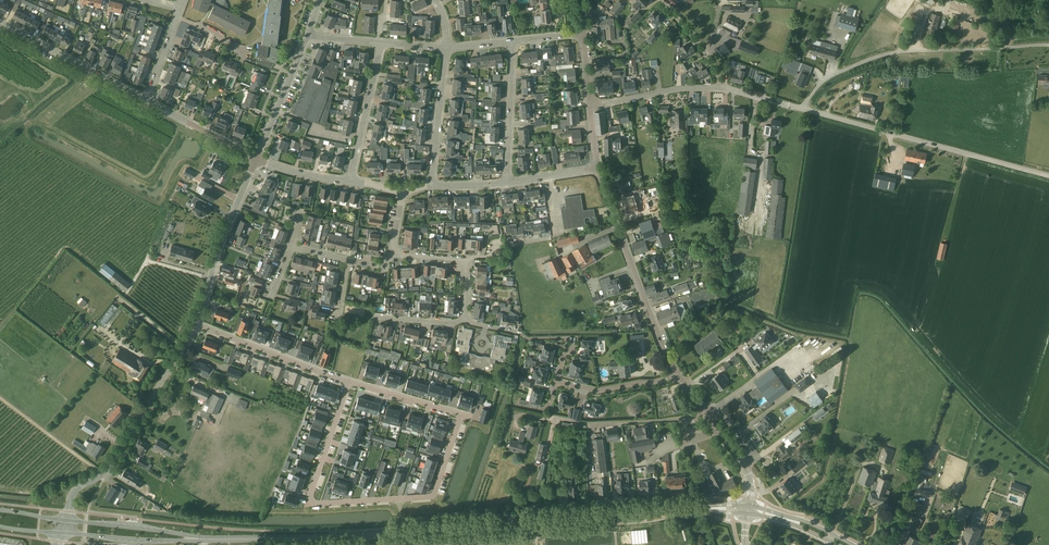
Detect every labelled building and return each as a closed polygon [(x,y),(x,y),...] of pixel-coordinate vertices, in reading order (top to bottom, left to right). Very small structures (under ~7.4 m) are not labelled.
[(0,7),(0,11),(4,13),(9,6),(5,4),(6,2),(4,0),(3,2),(0,7)] [(193,3),(194,3),(192,7),(206,12),(209,4),(211,5),(214,6),(208,18),(211,20),(212,20),(219,23),(218,24),(225,27),(226,27),(233,30),(233,31),(236,33),(240,34),(244,35),(249,24),(250,22),(222,8),(226,0),(225,0),(217,0),(215,4),(212,3),(210,2),(211,0),(194,0),(193,3)] [(262,44),(258,44),(257,56),(259,57),(258,63),(271,68),(273,64),(271,64),(272,62),(276,63),(281,50),(276,48),(276,44),(277,44),(283,0),(268,0),(262,44)] [(334,7),(344,10),(347,11),(348,8),(345,7),(346,3),(338,0),(333,0),(331,5),(334,7)] [(369,7),(370,0),(362,0),(361,8),(365,8),(366,7),(369,7)] [(369,7),(369,8),(373,9),(373,8),(377,8),(377,9),(378,0),(370,0),(369,7)] [(391,8),(401,9),(401,1),(391,0),(391,1),(392,1),(392,4),(391,4),(390,8),(391,8)] [(412,5),(410,6),(412,10),(414,9),(415,11),(427,6),(425,0),(421,0),(412,4),(412,5)] [(458,0),(458,1),(459,0),(460,4),(459,4),(459,8),(460,8),(469,7),(468,0),(461,0),(458,0)] [(536,16),(537,25),(546,24),(546,22),(551,22),(549,9),(547,10),(546,3),(547,3),(547,0),(540,0),(541,15),(536,16)] [(636,0),(637,1),(633,5),(637,9),(641,6),(643,8),(648,3),(645,0),(636,0)] [(114,11),(116,2),(110,1),(107,9),(114,11)] [(618,1),(610,10),(615,15),(617,13),(624,6),(618,1)] [(950,4),(953,6),(952,9),(960,14),(964,7),(953,1),(950,4)] [(123,4),(116,2),(114,11),(121,13),(123,4)] [(137,8),(130,6),(128,11),(127,11),(125,18),(130,19),(131,16),(135,17),(137,8)] [(15,12),(12,17),(18,20),(22,13),(19,11),(20,9),(17,7),(16,10),(15,12)] [(469,7),(460,8),(460,12),(459,12),(460,16),(470,15),(469,7)] [(391,8),(391,12),(390,12),(390,16),(400,17),(401,9),(391,8)] [(638,12),(630,19),(633,23),(642,16),(638,12)] [(663,20),(659,16),(658,15),(657,16),(654,12),(649,16),(653,20),(651,22),(655,27),(663,20)] [(22,13),(18,20),(24,24),(28,16),(22,13)] [(28,16),(24,24),(30,27),(34,19),(31,17),(32,14),(30,13),(28,16)] [(927,22),(925,27),(936,30),(940,16),(931,14),(930,18),(929,18),(928,22),(927,22)] [(138,25),(141,26),(142,27),(144,21),(145,21),(147,17),(141,15),(139,21),(138,25)] [(335,18),(336,18),(328,15),(326,18),(325,18),(323,24),(324,24),(324,25),(332,28),(332,27),(335,18)] [(483,16),(483,24),(487,24),(488,33),(489,33),(489,34),(491,33),(492,32),(496,32),(495,23),(496,23),(496,18),(487,19),(487,15),(483,16)] [(374,25),(375,20),(375,17),(365,16),(364,20),(365,20),(365,24),(364,24),(374,25)] [(477,25),(472,25),(473,35),(474,36),(476,35),(477,34),(481,34),(480,25),(483,24),(483,16),(479,16),(480,21),(477,22),(477,25)] [(593,27),(594,41),(602,41),(604,40),(604,29),(600,30),(600,29),(606,28),(606,39),(615,39),(615,38),(619,38),(618,27),(617,27),(617,24),(614,24),(613,18),(606,19),(606,16),(599,17),(600,19),(596,20),(596,27),(593,27)] [(724,26),(737,32),(742,22),(729,16),(724,26)] [(841,16),(838,26),(855,31),(858,21),(841,16)] [(35,17),(34,19),(30,27),(36,30),(40,22),(36,20),(37,18),(35,17)] [(335,18),(332,27),(345,30),(346,20),(335,18)] [(473,35),(472,25),(472,23),(468,23),(468,26),(464,26),(463,18),(457,19),(458,31),(464,30),(465,35),(466,36),(468,36),(469,35),(473,35)] [(509,30),(511,30),(511,22),(510,22),(509,18),(503,18),(503,23),(504,31),(509,30)] [(434,28),(434,20),(427,20),(422,20),(422,24),(427,25),(426,28),(434,28)] [(43,30),(42,33),(48,36),(52,28),(49,27),(50,24),(47,22),(47,23),(46,25),(43,30)] [(160,33),(163,27),(154,24),(153,27),(148,26),(147,28),(152,30),(160,33)] [(374,25),(364,24),(364,28),(365,28),(364,32),(363,31),(363,32),(374,33),(374,25)] [(398,35),(398,25),(390,24),(390,34),(394,34),(394,33),(398,34),(398,35)] [(52,28),(48,36),(54,39),(58,32),(54,30),(56,26),(54,25),(52,28)] [(398,35),(402,35),(402,34),(406,34),(405,35),(406,35),(407,25),(398,25),(398,35)] [(187,28),(180,43),(188,46),(191,40),(198,43),(202,34),(187,28)] [(434,28),(426,28),(426,31),(422,31),(421,35),(426,36),(433,36),(434,28)] [(160,33),(152,30),(150,34),(146,32),(145,35),(149,37),(158,40),(160,33)] [(58,32),(54,39),(59,42),(64,35),(58,32)] [(654,32),(651,36),(648,39),(652,43),(658,36),(654,32)] [(64,35),(59,42),(66,46),(70,38),(64,35)] [(158,40),(149,37),(148,40),(145,38),(143,42),(147,43),(155,46),(158,40)] [(73,49),(80,54),(85,44),(78,40),(73,49)] [(756,55),(759,48),(742,41),(739,48),(756,55)] [(813,44),(810,53),(834,60),(838,46),(822,41),(820,46),(813,44)] [(686,58),(696,52),(693,46),(689,48),(687,44),(681,47),(680,46),(680,43),(675,42),(675,53),(682,53),(685,59),(686,58)] [(720,45),(715,48),(717,52),(717,53),(718,55),(719,55),(720,56),(725,52),(729,49),(724,42),(720,45)] [(155,46),(147,43),(146,46),(142,45),(141,48),(145,50),(153,53),(155,46)] [(86,56),(92,59),(96,52),(98,54),(101,49),(94,45),(92,50),(90,49),(86,56)] [(564,54),(555,55),(556,65),(566,64),(566,60),(574,60),(573,55),(572,46),(563,47),(564,54)] [(546,48),(545,47),(543,47),(543,48),(542,48),(543,58),(551,57),(551,58),(555,57),(554,51),(551,51),(550,48),(546,48)] [(99,63),(106,67),(112,55),(108,53),(109,51),(104,48),(100,55),(103,57),(99,63)] [(173,57),(182,61),(184,55),(187,57),(188,54),(190,50),(182,48),(181,51),(177,49),(173,57)] [(338,71),(338,70),(339,63),(332,60),(336,51),(331,49),(329,53),(326,52),(326,51),(318,48),(316,53),(315,57),(314,57),(311,66),(296,102),(294,102),(290,111),(292,112),(292,113),(325,126),(325,129),(326,122),(338,71)] [(635,57),(641,53),(638,49),(632,54),(635,57)] [(199,54),(190,50),(188,54),(198,58),(199,54)] [(198,58),(197,59),(195,65),(199,66),(201,61),(202,61),(202,60),(211,64),(215,55),(205,51),(204,54),(200,52),(199,54),(198,58)] [(338,71),(338,70),(339,66),(346,67),(347,58),(352,59),(353,51),(344,51),(344,58),(340,58),(340,63),(339,63),(338,70),(338,71)] [(531,70),(533,70),(532,61),(537,61),(536,51),(529,52),(530,62),(530,65),(531,70)] [(359,61),(362,61),(367,62),(368,53),(360,52),(359,61)] [(530,65),(530,62),(529,52),(525,52),(522,52),(522,53),(521,53),(522,62),(527,62),(527,65),(530,65)] [(148,65),(151,58),(142,55),(140,62),(148,65)] [(401,64),(402,56),(395,55),(395,58),(391,58),(391,65),(392,65),(395,63),(398,64),(397,67),(401,67),(401,64)] [(487,55),(480,56),(481,57),(476,58),(476,65),(479,65),(479,68),(483,67),(482,66),(485,66),(485,64),(488,63),(487,55)] [(122,59),(116,56),(111,64),(114,66),(112,70),(119,74),(123,66),(120,64),(122,59)] [(463,66),(467,66),(468,60),(456,58),(455,66),(463,66)] [(685,59),(683,60),(685,62),(681,64),(685,71),(690,68),(688,65),(691,63),(688,60),(686,58),(685,59)] [(787,67),(798,71),(801,62),(790,58),(787,67)] [(608,62),(596,63),(597,73),(609,72),(608,62),(611,61),(611,59),(608,59),(608,62)] [(226,61),(222,69),(231,72),(230,74),(236,77),(240,69),(236,67),(237,64),(233,62),(232,63),(226,61)] [(148,65),(140,62),(138,68),(146,71),(148,65)] [(741,64),(741,63),(736,62),(735,69),(731,68),(729,74),(732,74),(731,81),(735,82),(737,74),(738,74),(739,71),(741,72),(741,70),(739,70),(741,64)] [(171,63),(167,71),(184,78),(186,73),(179,70),(181,67),(171,63)] [(737,74),(735,82),(742,83),(746,65),(741,64),(739,70),(741,70),(741,72),(739,71),(738,74),(737,74)] [(463,66),(455,66),(454,72),(462,73),(462,77),(471,78),(471,74),(468,74),(468,71),(463,70),(463,66)] [(804,67),(797,83),(804,87),(811,71),(804,67)] [(131,73),(135,75),(144,78),(146,71),(138,68),(136,72),(132,70),(131,73)] [(559,73),(560,74),(567,74),(567,81),(575,80),(574,68),(559,70),(559,73)] [(702,69),(697,72),(695,69),(688,73),(692,78),(696,76),(696,77),(699,75),(701,79),(710,74),(706,68),(703,71),(702,69)] [(641,83),(641,84),(642,84),(642,88),(643,88),(644,88),(646,88),(646,87),(650,87),(649,80),(652,80),(651,73),(650,73),(649,69),(641,70),(642,74),(645,74),(645,76),(643,77),(644,81),(641,81),(642,83),(641,83)] [(751,77),(756,79),(756,80),(764,83),(765,76),(757,74),(758,70),(753,69),(751,77)] [(184,78),(167,71),(164,80),(173,84),(175,81),(186,85),(188,80),(184,78)] [(541,72),(531,73),(528,73),(529,76),(525,77),(526,78),(521,79),(522,86),(531,85),(536,85),(536,84),(533,85),(532,76),(542,75),(541,72)] [(256,89),(257,90),(259,86),(262,87),(267,76),(258,73),(254,83),(252,83),(251,87),(256,89)] [(349,85),(360,88),(362,81),(352,79),(353,74),(346,73),(345,78),(350,79),(348,85),(349,85)] [(144,78),(135,75),(133,81),(141,84),(144,78)] [(1048,83),(1048,75),(1039,75),(1039,83),(1048,83)] [(394,93),(394,89),(395,85),(401,85),(401,80),(392,79),(392,84),(392,85),(384,83),(382,90),(394,93)] [(461,87),(466,87),(466,84),(461,84),(462,80),(454,79),(453,86),(461,87)] [(631,82),(624,83),(625,92),(635,91),(634,79),(631,79),(631,82)] [(612,81),(597,82),(598,95),(613,94),(612,81)] [(492,92),(500,93),(500,91),(501,91),(501,89),(500,88),(501,86),(492,85),(493,84),(491,83),(491,82),(484,82),(484,85),(489,85),(488,92),(492,92)] [(430,96),(430,89),(426,88),(427,85),(420,84),(420,85),(411,84),(411,87),(422,88),(421,92),(417,91),(417,94),(421,95),(430,96)] [(360,88),(349,85),(348,92),(339,90),(338,93),(348,96),(349,92),(359,95),(360,88)] [(536,85),(531,85),(522,86),(521,87),(522,90),(523,93),(527,93),(527,95),(533,94),(533,87),(536,87),(536,85)] [(160,95),(168,99),(170,94),(177,97),(180,90),(174,87),(173,91),(172,91),(172,90),(163,87),(160,95)] [(256,89),(251,87),(249,92),(244,104),(243,103),(242,107),(248,109),(250,106),(254,108),(259,96),(254,94),(256,89)] [(394,93),(382,90),(381,97),(391,99),(390,103),(397,104),(399,105),(399,102),(397,102),(398,101),(392,100),(392,97),(393,97),(394,94),(394,93)] [(564,100),(564,104),(577,103),(576,92),(572,93),(572,90),(566,91),(567,100),(564,100)] [(187,98),(184,106),(192,109),(195,103),(199,105),(202,97),(203,93),(199,92),(197,95),(194,94),(192,100),(187,98)] [(347,106),(356,108),(357,101),(348,99),(348,96),(338,93),(338,97),(340,98),(346,100),(346,102),(348,102),(347,106)] [(858,117),(876,120),(879,106),(871,104),(873,96),(863,93),(861,102),(861,105),(860,104),(858,117)] [(430,96),(421,95),(417,94),(417,97),(421,98),(420,102),(405,100),(404,103),(425,105),(425,102),(429,102),(430,96)] [(205,105),(202,113),(209,116),(213,109),(217,110),(222,98),(217,96),(215,102),(213,101),(211,107),(205,105)] [(459,104),(459,100),(451,99),(450,106),(463,108),(463,105),(459,104)] [(520,107),(520,111),(530,111),(534,110),(534,103),(529,103),(529,101),(524,102),(524,104),(520,104),(520,107)] [(378,111),(384,112),(386,112),(387,105),(379,103),(378,111)] [(415,114),(419,115),(427,115),(428,109),(424,108),(425,105),(404,103),(404,106),(419,109),(419,112),(415,112),(415,114)] [(347,106),(343,105),(341,112),(337,111),(336,114),(344,116),(344,113),(354,115),(356,108),(347,106)] [(463,108),(450,106),(450,112),(450,113),(451,113),(454,113),(458,114),(457,115),(461,116),(460,117),(467,118),(467,117),(468,117),(468,115),(462,114),(463,108)] [(647,106),(639,108),(640,114),(641,114),(642,120),(646,120),(644,113),(649,113),(647,106)] [(715,108),(715,110),(714,110),(714,112),(715,112),(715,116),(719,116),(719,124),(727,124),(727,129),(730,129),(730,119),(728,119),(728,115),(724,115),(724,108),(719,108),(719,107),(715,107),(715,108)] [(242,109),(239,108),(232,123),(236,125),(242,109)] [(563,128),(567,128),(567,124),(572,123),(579,122),(578,110),(571,111),(571,108),(564,108),(565,110),(567,111),(567,120),(561,120),(562,128),(563,128)] [(707,108),(700,109),(700,117),(700,121),(704,122),(704,125),(711,125),(711,117),(707,116),(707,108)] [(700,121),(700,117),(700,109),(692,109),(692,116),(688,116),(688,125),(692,125),(692,121),(694,121),(700,121)] [(534,110),(530,111),(520,111),(520,115),(521,115),(521,118),(526,118),(526,120),(530,119),(530,118),(535,117),(534,110)] [(618,112),(620,119),(621,119),(622,123),(625,122),(625,123),(630,122),(627,110),(618,112)] [(673,111),(673,112),(673,129),(686,129),(686,121),(685,121),(685,110),(673,111)] [(386,112),(384,112),(378,111),(376,117),(386,119),(385,123),(392,124),(392,120),(388,119),(388,116),(385,115),(386,112)] [(607,132),(607,127),(605,111),(594,112),(597,134),(607,132)] [(224,128),(227,121),(230,122),(233,115),(225,112),(223,117),(219,115),(217,120),(218,121),(217,125),(218,125),(218,126),(221,128),(222,127),(221,127),(222,127),(224,128)] [(343,126),(351,128),(353,121),(343,119),(344,116),(336,114),(329,113),(328,116),(342,119),(341,122),(344,123),(343,126)] [(499,113),(491,113),(487,113),(487,115),(488,116),(488,119),(482,119),(482,122),(482,123),(489,123),(489,120),(491,120),(499,120),(499,113)] [(419,115),(415,114),(414,121),(407,120),(406,123),(416,124),(417,121),(426,122),(427,115),(419,115)] [(775,135),(776,128),(780,128),(782,121),(772,119),(771,127),(769,126),(767,134),(775,135)] [(286,125),(285,127),(286,128),(285,128),(293,131),(294,127),(298,129),(300,125),(296,124),(296,123),(289,120),(287,125),(286,125)] [(373,131),(381,132),(384,133),(386,127),(399,129),(399,126),(392,124),(385,123),(384,126),(375,124),(373,131)] [(499,133),(499,127),(491,126),(489,126),(489,123),(482,123),(482,126),(486,126),(486,129),(486,133),(499,133)] [(236,125),(233,134),(242,138),(243,134),(244,134),(244,133),(245,129),(236,125)] [(351,128),(343,126),(340,125),(338,132),(350,135),(351,128)] [(457,127),(449,126),(449,127),(448,127),(448,130),(449,130),(448,133),(453,133),(452,137),(465,138),(465,135),(460,135),(461,132),(457,131),(457,127)] [(520,137),(528,136),(528,129),(519,129),(520,137)] [(565,131),(565,136),(572,135),(573,143),(581,142),(580,130),(565,131)] [(373,131),(372,137),(380,139),(380,136),(385,137),(386,133),(384,133),(381,132),(373,131)] [(498,140),(499,133),(486,133),(485,133),(485,143),(495,143),(495,140),(498,140)] [(425,135),(417,135),(413,134),(412,141),(410,140),(409,144),(420,145),(420,142),(424,142),(425,135)] [(520,137),(520,144),(525,143),(525,149),(533,148),(534,148),(541,147),(541,144),(534,145),(533,135),(528,136),(520,137)] [(465,138),(452,137),(452,140),(448,140),(447,146),(455,147),(455,146),(458,146),(458,142),(461,142),(461,139),(465,140),(465,138)] [(605,138),(606,154),(613,154),(613,152),(621,152),(630,152),(629,146),(621,146),(621,138),(613,138),(605,138)] [(277,148),(280,150),(281,151),(281,150),(285,152),(287,145),(298,150),(301,143),(292,139),(290,143),(281,139),(277,148)] [(301,159),(311,161),(313,152),(307,151),(307,149),(310,143),(303,140),(301,147),(303,148),(301,159)] [(407,172),(414,172),(415,159),(414,159),(414,161),(408,160),(409,149),(408,149),(408,144),(405,143),(404,149),(404,152),(404,169),(407,169),(407,172)] [(455,147),(447,146),(446,153),(452,154),(454,154),(454,157),(453,157),(463,158),(463,153),(459,153),(459,150),(455,150),(455,147)] [(904,159),(925,164),(927,153),(907,149),(904,159)] [(319,162),(326,164),(328,156),(323,155),(324,152),(321,151),(320,154),(319,162)] [(564,154),(565,163),(580,161),(580,156),(580,155),(579,155),(579,152),(577,152),(564,154)] [(543,159),(539,160),(540,167),(550,165),(549,158),(548,154),(543,154),(543,159)] [(337,155),(334,165),(342,167),(344,157),(337,155)] [(518,157),(518,163),(519,162),(520,165),(520,166),(520,170),(528,169),(527,156),(518,157)] [(463,158),(453,157),(453,161),(445,160),(445,167),(453,168),(453,161),(462,162),(463,158)] [(757,159),(744,157),(742,168),(756,170),(757,159)] [(765,158),(763,179),(772,179),(773,158),(765,158)] [(415,159),(414,172),(420,173),(420,168),(424,168),(424,163),(421,163),(421,160),(415,159)] [(215,161),(211,169),(209,172),(204,170),(201,175),(209,179),(212,174),(213,171),(220,174),(224,167),(215,161)] [(490,165),(490,173),(497,173),(497,170),(500,170),(500,161),(496,161),(496,165),(490,165)] [(904,162),(901,174),(913,177),(915,165),(904,162)] [(457,168),(453,168),(445,167),(444,168),(443,168),(443,171),(444,171),(444,173),(455,175),(456,170),(458,171),(458,169),(457,169),(457,168)] [(192,178),(195,173),(186,168),(184,173),(192,178)] [(737,213),(750,215),(756,172),(743,170),(737,213)] [(875,173),(872,186),(894,191),(897,178),(875,173)] [(267,177),(264,183),(273,187),(276,182),(277,182),(279,179),(272,176),(271,179),(267,177)] [(618,182),(620,192),(629,189),(627,181),(629,180),(628,176),(623,177),(623,180),(618,182)] [(766,237),(780,239),(785,198),(781,197),(784,179),(774,178),(771,198),(766,237)] [(202,180),(198,186),(204,189),(201,195),(213,202),(215,199),(218,195),(217,195),(218,193),(210,189),(212,185),(202,180)] [(273,187),(264,183),(262,189),(266,190),(264,194),(271,197),(272,193),(274,194),(276,188),(273,187)] [(303,184),(296,183),(295,189),(292,188),(291,196),(297,197),(298,193),(301,194),(303,184)] [(303,184),(301,194),(301,198),(304,198),(305,195),(307,195),(306,199),(311,199),(313,186),(306,185),(305,189),(302,188),(303,184)] [(326,202),(329,202),(331,189),(331,193),(328,192),(328,188),(321,187),(320,197),(327,198),(326,202)] [(331,189),(329,202),(330,199),(337,200),(336,203),(339,204),(341,191),(340,196),(337,196),(338,190),(331,189)] [(534,199),(533,190),(532,190),(531,189),(529,189),(529,191),(526,191),(527,195),(523,196),(524,203),(524,205),(531,204),(530,199),(534,199)] [(533,190),(534,199),(538,198),(539,203),(546,202),(544,191),(539,192),(539,189),(533,190)] [(341,191),(339,204),(340,200),(347,201),(346,205),(349,206),(351,192),(350,198),(347,197),(348,192),(341,191)] [(351,192),(349,206),(350,202),(357,203),(356,207),(359,207),(361,200),(357,199),(358,193),(351,192)] [(511,194),(513,202),(519,201),(519,204),(524,203),(523,196),(518,197),(518,192),(511,194)] [(271,197),(264,194),(263,197),(259,195),(256,201),(265,205),(268,200),(269,200),(271,197)] [(511,194),(505,195),(506,199),(499,200),(500,205),(501,205),(501,206),(502,206),(503,208),(513,207),(513,202),(511,194)] [(372,202),(387,204),(388,203),(387,203),(388,197),(375,195),(374,199),(372,198),(372,202)] [(567,208),(583,205),(581,195),(565,197),(567,208)] [(202,199),(195,196),(192,201),(196,203),(192,209),(196,212),(202,216),(203,215),(204,216),(206,213),(208,214),(210,209),(209,209),(209,208),(200,202),(202,199)] [(440,197),(440,206),(444,206),(444,209),(451,209),(451,201),(451,199),(448,199),(448,196),(440,197)] [(462,197),(462,208),(469,207),(469,213),(471,213),(473,213),(473,208),(473,202),(470,202),(470,196),(462,197)] [(473,202),(473,208),(484,208),(484,207),(488,207),(488,196),(480,196),(480,201),(479,201),(478,202),(473,202)] [(440,197),(432,197),(432,199),(428,199),(428,209),(440,209),(440,206),(440,197)] [(462,208),(462,197),(454,197),(454,201),(451,201),(451,213),(455,213),(455,208),(462,208)] [(624,199),(627,213),(636,210),(633,197),(624,199)] [(427,208),(427,203),(424,203),(424,200),(414,200),(414,204),(409,204),(409,213),(419,213),(419,208),(427,208)] [(265,205),(256,201),(254,206),(257,208),(255,211),(263,214),(264,211),(263,210),(265,205)] [(384,211),(386,212),(387,206),(387,207),(387,204),(372,202),(371,205),(373,205),(373,209),(384,210),(384,211)] [(584,215),(584,210),(583,205),(567,208),(561,209),(563,219),(584,215)] [(367,215),(383,218),(383,216),(384,211),(384,210),(373,209),(370,208),(370,212),(368,212),(367,215)] [(584,210),(584,215),(585,218),(590,217),(591,225),(597,224),(594,208),(584,210)] [(308,221),(320,224),(321,218),(309,215),(308,221)] [(383,218),(367,215),(367,218),(369,219),(368,222),(382,225),(382,220),(383,220),(383,218)] [(586,226),(585,218),(584,215),(563,219),(565,229),(578,227),(583,226),(586,226)] [(539,233),(546,232),(545,228),(549,227),(548,226),(550,225),(549,218),(545,218),(545,219),(542,220),(543,223),(538,223),(539,233)] [(639,223),(645,239),(646,241),(657,237),(660,247),(671,243),(667,232),(665,232),(663,226),(654,229),(651,219),(639,223)] [(236,234),(240,235),(237,244),(243,247),(246,239),(242,238),(245,230),(246,230),(248,227),(246,227),(248,223),(241,220),(236,234)] [(306,227),(318,230),(320,224),(308,221),(306,227)] [(539,233),(538,223),(534,224),(534,221),(531,221),(527,222),(527,224),(527,225),(528,230),(533,229),(534,234),(539,233)] [(518,236),(516,223),(511,224),(511,225),(505,226),(507,237),(512,236),(512,237),(518,236)] [(516,223),(518,236),(524,235),(523,231),(528,230),(527,225),(527,224),(520,225),(520,226),(518,227),(517,223),(516,223)] [(279,229),(277,234),(286,238),(288,232),(284,230),(285,228),(278,225),(277,228),(279,229)] [(305,233),(317,236),(318,230),(306,227),(305,233)] [(380,241),(380,238),(379,237),(380,234),(377,234),(378,230),(368,229),(367,238),(369,238),(369,239),(380,241)] [(406,238),(416,239),(416,234),(418,234),(418,231),(405,229),(405,238),(406,238)] [(305,233),(303,238),(315,241),(317,236),(305,233)] [(332,247),(335,234),(329,233),(326,245),(332,247)] [(286,238),(277,234),(275,239),(272,238),(271,242),(278,245),(279,242),(283,243),(286,238)] [(338,248),(341,236),(335,234),(332,247),(338,248)] [(589,243),(593,252),(613,244),(609,234),(589,243)] [(580,242),(580,241),(578,235),(570,237),(572,244),(580,242)] [(343,250),(346,237),(341,236),(338,248),(343,250)] [(343,250),(349,251),(352,238),(346,237),(343,250)] [(416,239),(406,238),(405,246),(417,247),(417,243),(416,243),(416,239)] [(646,241),(645,239),(634,243),(637,253),(648,249),(646,241)] [(278,245),(271,242),(270,245),(272,246),(270,251),(279,255),(281,249),(277,247),(278,245)] [(947,244),(941,242),(937,258),(943,260),(947,244)] [(379,246),(365,244),(364,250),(367,250),(367,254),(374,255),(374,251),(377,252),(377,249),(379,249),(379,246)] [(592,263),(597,260),(594,255),(592,256),(585,244),(572,252),(576,258),(576,259),(576,260),(582,256),(583,258),(586,256),(588,259),(589,258),(592,263)] [(169,256),(170,256),(191,262),(191,260),(192,260),(194,256),(192,256),(194,251),(173,245),(172,245),(169,256)] [(279,255),(270,251),(268,256),(266,255),(264,258),(271,261),(272,259),(277,260),(279,255)] [(592,263),(589,258),(588,259),(586,256),(583,258),(582,256),(576,260),(576,259),(575,259),(572,252),(565,256),(566,259),(567,259),(568,261),(569,261),(569,262),(570,262),(572,266),(573,265),(579,262),(583,269),(592,263)] [(649,258),(655,271),(665,267),(659,253),(649,258)] [(290,268),(296,270),(299,258),(294,256),(290,268)] [(573,265),(572,266),(570,262),(569,262),(569,261),(568,261),(567,259),(566,259),(565,256),(562,258),(567,268),(566,268),(569,273),(575,269),(573,265)] [(557,257),(543,263),(546,270),(543,271),(547,280),(556,276),(557,280),(565,276),(563,273),(564,273),(557,257)] [(271,261),(264,258),(261,267),(272,271),(274,266),(270,264),(271,261)] [(299,258),(296,270),(302,271),(305,259),(299,258)] [(305,259),(302,271),(308,273),(311,260),(305,259)] [(311,260),(308,273),(314,274),(317,262),(311,260)] [(99,271),(109,279),(124,291),(130,284),(105,263),(99,271)] [(476,269),(476,272),(491,273),(491,271),(490,271),(491,266),(487,265),(487,264),(480,263),(480,266),(477,266),(477,269),(476,269)] [(334,277),(338,278),(339,271),(335,271),(336,266),(329,264),(328,270),(330,270),(329,276),(334,277)] [(220,266),(218,273),(230,276),(227,286),(231,287),(236,271),(220,266)] [(441,277),(447,277),(451,277),(451,270),(448,270),(448,267),(445,267),(445,266),(442,266),(441,277)] [(272,271),(261,267),(260,267),(258,271),(256,271),(255,274),(267,279),(268,276),(270,277),(271,274),(272,274),(273,272),(272,272),(272,271)] [(362,273),(359,272),(359,273),(356,273),(356,276),(352,275),(351,282),(355,282),(360,283),(360,287),(360,288),(362,273)] [(679,272),(671,273),(671,276),(674,276),(674,282),(679,282),(679,272)] [(254,286),(250,294),(253,296),(254,297),(254,296),(258,298),(261,289),(259,288),(261,285),(261,286),(263,281),(256,278),(255,279),(250,276),(249,281),(255,283),(254,286)] [(338,278),(334,277),(329,276),(328,282),(326,282),(326,283),(324,283),(324,285),(326,285),(332,286),(333,283),(337,283),(338,278)] [(374,276),(372,286),(372,290),(381,291),(382,281),(379,280),(379,278),(376,277),(376,276),(374,276)] [(599,280),(605,296),(600,299),(598,295),(592,298),(593,302),(595,305),(608,299),(607,297),(612,296),(612,294),(623,290),(619,277),(611,280),(610,276),(599,280)] [(690,289),(687,282),(675,286),(678,293),(690,289)] [(287,290),(286,291),(289,292),(290,292),(292,292),(291,295),(297,297),(299,290),(299,289),(296,288),(297,285),(288,283),(287,287),(288,287),(287,290)] [(487,285),(476,284),(475,287),(476,287),(476,290),(479,290),(479,296),(485,297),(486,292),(490,293),(490,288),(491,288),(491,286),(487,285)] [(645,288),(648,296),(652,294),(653,298),(652,298),(653,298),(654,298),(655,301),(654,302),(670,296),(667,289),(659,292),(657,291),(655,284),(645,288)] [(332,286),(326,285),(324,285),(322,294),(326,295),(334,297),(335,297),(335,296),(336,296),(336,294),(335,293),(336,291),(332,290),(332,286)] [(335,297),(334,297),(326,295),(325,301),(323,301),(323,305),(329,306),(330,302),(334,303),(334,300),(335,300),(336,298),(335,297)] [(82,296),(77,302),(83,307),(88,302),(82,296)] [(445,306),(458,307),(459,301),(455,300),(455,297),(447,296),(447,300),(448,300),(448,306),(445,306)] [(397,312),(398,302),(395,302),(396,298),(387,297),(386,304),(385,310),(392,310),(392,312),(397,312)] [(283,303),(283,306),(284,307),(283,308),(290,309),(290,310),(294,312),(294,311),(295,307),(305,309),(307,303),(300,301),(292,299),(292,302),(285,301),(285,303),(283,303)] [(405,303),(398,302),(397,312),(404,313),(405,305),(408,306),(409,299),(405,299),(405,303)] [(419,313),(424,313),(425,303),(426,303),(426,299),(420,299),(420,301),(416,300),(416,308),(419,309),(419,313)] [(425,303),(424,313),(431,314),(431,310),(435,310),(435,302),(432,302),(432,300),(426,299),(426,303),(425,303)] [(616,306),(618,311),(623,309),(633,306),(632,302),(632,300),(631,300),(631,299),(627,300),(627,299),(623,301),(622,300),(618,301),(619,305),(616,306)] [(484,311),(485,305),(487,305),(487,301),(480,300),(479,303),(476,303),(475,309),(484,311)] [(113,304),(98,322),(105,327),(119,309),(113,304)] [(657,313),(661,325),(681,318),(680,316),(683,315),(679,305),(676,306),(657,313)] [(445,306),(445,311),(446,311),(446,314),(454,315),(454,312),(458,313),(458,307),(445,306)] [(311,314),(316,315),(315,319),(324,320),(325,313),(319,312),(319,308),(313,307),(311,314)] [(225,308),(224,311),(217,309),(214,315),(217,317),(217,318),(223,319),(223,318),(229,320),(232,310),(225,308)] [(484,311),(475,309),(473,315),(476,316),(476,319),(483,321),(484,317),(483,317),(484,311)] [(501,324),(506,325),(508,315),(503,314),(503,313),(500,312),(498,320),(501,320),(501,324)] [(636,312),(621,316),(624,326),(634,323),(636,330),(643,328),(641,322),(639,323),(639,321),(636,312)] [(508,315),(506,325),(513,326),(514,323),(518,324),(519,316),(515,316),(515,317),(508,315)] [(239,316),(237,323),(240,324),(237,332),(244,334),(245,331),(246,331),(248,326),(247,326),(248,322),(242,320),(243,318),(239,316)] [(603,319),(604,324),(616,321),(615,316),(603,319)] [(115,320),(116,328),(124,327),(123,319),(115,320)] [(256,320),(252,329),(255,330),(253,338),(259,340),(264,327),(258,325),(259,321),(256,320)] [(382,339),(385,325),(379,324),(378,331),(374,330),(372,337),(382,339)] [(392,327),(385,325),(382,339),(382,340),(385,341),(386,340),(392,341),(394,335),(390,334),(392,327)] [(268,335),(271,337),(274,330),(270,329),(264,327),(259,340),(265,343),(268,335)] [(410,337),(412,329),(405,327),(404,332),(401,331),(399,338),(402,339),(401,340),(404,341),(405,340),(406,336),(410,337)] [(457,336),(457,337),(458,337),(457,339),(469,341),(470,338),(471,338),(471,336),(472,336),(472,335),(472,334),(472,333),(473,333),(473,332),(472,331),(473,330),(467,329),(467,328),(465,328),(463,328),(463,329),(462,330),(462,331),(463,331),(463,332),(462,332),(461,331),(460,331),(460,332),(459,331),(458,335),(457,336)] [(420,330),(412,329),(410,337),(414,338),(413,343),(416,344),(420,330)] [(433,329),(430,345),(434,346),(434,344),(438,344),(439,340),(440,331),(433,329)] [(443,331),(440,331),(439,340),(437,346),(440,347),(441,346),(445,347),(448,332),(447,332),(446,331),(444,330),(443,331)] [(695,345),(702,355),(717,344),(722,340),(715,330),(695,345)] [(274,338),(277,339),(274,346),(281,349),(286,336),(280,333),(276,331),(274,338)] [(752,345),(745,350),(756,366),(763,360),(755,349),(759,347),(761,350),(771,343),(772,344),(775,342),(771,336),(770,336),(767,332),(754,340),(757,344),(753,346),(752,345)] [(494,346),(506,349),(507,341),(504,340),(505,336),(503,336),(503,335),(502,335),(501,335),(495,334),(494,343),(495,343),(494,346)] [(281,349),(287,351),(290,344),(293,345),(296,339),(292,337),(292,338),(286,336),(281,349)] [(312,352),(315,354),(320,340),(317,339),(314,346),(308,344),(303,357),(309,360),(312,352)] [(457,342),(456,346),(460,347),(459,351),(460,352),(461,352),(462,352),(463,352),(462,357),(465,357),(466,352),(468,353),(468,352),(469,352),(469,350),(469,349),(469,348),(470,347),(469,347),(470,345),(469,345),(469,341),(457,339),(457,340),(456,341),(456,342),(457,342)] [(210,349),(209,352),(216,355),(220,345),(205,340),(203,346),(210,349)] [(296,355),(303,357),(308,344),(302,342),(302,341),(298,340),(296,346),(299,347),(296,355)] [(583,340),(582,341),(582,346),(584,346),(585,353),(592,353),(592,346),(597,346),(597,340),(586,340),(583,340)] [(493,358),(492,363),(495,363),(496,359),(500,360),(501,355),(504,356),(506,349),(494,346),(493,349),(492,349),(491,357),(493,358)] [(542,353),(553,356),(553,353),(554,353),(555,350),(554,350),(555,348),(544,346),(542,353)] [(112,362),(130,372),(129,373),(133,375),(139,379),(148,365),(142,361),(138,359),(120,348),(112,362)] [(319,355),(322,356),(319,363),(326,366),(331,354),(324,351),(325,349),(322,348),(319,355)] [(241,353),(241,352),(237,350),(234,356),(230,355),(227,363),(231,364),(234,358),(241,360),(240,362),(245,364),(249,354),(244,352),(243,354),(241,353)] [(461,358),(461,359),(462,360),(461,361),(462,362),(465,362),(466,362),(467,362),(467,363),(468,363),(469,363),(470,363),(470,364),(469,364),(469,365),(470,366),(469,366),(473,367),(474,368),(475,368),(477,368),(479,356),(476,355),(476,354),(474,354),(473,353),(472,354),(471,353),(469,353),(468,353),(466,352),(465,357),(462,357),(462,358),(461,358)] [(542,353),(540,360),(551,363),(551,361),(552,361),(553,358),(552,358),(553,356),(542,353)] [(266,361),(260,358),(259,360),(257,359),(258,358),(253,356),(250,364),(257,367),(256,369),(262,371),(263,367),(266,361)] [(490,362),(492,363),(493,358),(491,357),(488,357),(483,356),(482,357),(479,356),(477,368),(484,369),(485,366),(489,367),(490,362)] [(195,361),(191,369),(195,371),(196,369),(203,371),(201,375),(208,378),(214,369),(213,368),(213,367),(212,366),(211,366),(210,365),(209,364),(207,363),(207,364),(207,365),(206,365),(199,361),(199,362),(198,363),(195,361)] [(367,364),(368,362),(364,361),(362,367),(366,368),(363,375),(370,377),(373,366),(367,364)] [(570,368),(581,371),(583,364),(572,361),(572,363),(571,362),(570,365),(571,366),(570,368)] [(609,362),(610,369),(619,368),(619,376),(630,375),(629,362),(618,363),(618,361),(609,362)] [(262,371),(260,375),(264,377),(266,370),(273,373),(272,376),(277,378),(281,369),(282,367),(276,365),(276,366),(273,365),(274,364),(269,363),(267,369),(263,367),(262,371)] [(381,373),(383,366),(380,365),(379,368),(373,366),(370,377),(376,379),(378,372),(381,373)] [(226,373),(239,378),(241,372),(228,367),(226,373)] [(533,373),(548,377),(549,374),(546,373),(547,369),(540,367),(539,370),(534,369),(533,373)] [(570,368),(570,371),(569,370),(568,373),(569,374),(568,375),(579,378),(581,371),(570,368)] [(762,391),(751,399),(746,392),(740,396),(745,403),(740,406),(741,408),(743,411),(744,411),(745,413),(756,405),(754,402),(765,395),(771,403),(788,390),(772,368),(755,381),(762,391)] [(285,370),(281,369),(277,378),(278,378),(279,375),(288,379),(287,383),(293,385),(296,378),(298,373),(293,371),(292,373),(290,372),(290,371),(285,369),(285,370)] [(383,376),(386,377),(384,384),(390,386),(394,375),(388,373),(389,370),(385,369),(383,376)] [(533,373),(532,377),(537,378),(536,381),(543,384),(544,379),(547,380),(548,377),(533,373)] [(711,379),(712,379),(720,390),(728,385),(727,384),(719,374),(719,373),(711,379)] [(399,380),(402,381),(404,375),(400,374),(400,376),(394,375),(390,386),(397,388),(399,380)] [(306,378),(306,377),(302,375),(300,380),(296,378),(293,385),(292,388),(296,390),(299,383),(305,386),(304,389),(310,391),(314,379),(309,377),(308,379),(306,378)] [(806,377),(796,384),(795,385),(800,392),(811,384),(806,377)] [(407,379),(404,390),(405,390),(410,391),(413,381),(408,380),(408,379),(407,379)] [(413,381),(410,391),(415,393),(418,383),(413,381)] [(418,383),(415,393),(421,394),(424,384),(418,383)] [(424,384),(421,394),(426,396),(430,384),(429,383),(429,386),(424,384)] [(319,397),(323,386),(317,384),(314,395),(319,397)] [(430,384),(426,396),(427,394),(432,395),(435,385),(430,384)] [(194,385),(191,393),(206,400),(205,402),(204,406),(202,410),(202,411),(200,415),(203,417),(207,418),(208,419),(211,412),(217,415),(224,399),(214,394),(210,392),(194,385)] [(435,385),(432,395),(437,397),(441,385),(440,385),(440,387),(435,385)] [(441,385),(437,397),(443,399),(446,387),(441,385)] [(323,386),(320,396),(325,398),(328,388),(323,386)] [(446,387),(443,399),(448,400),(451,390),(446,388),(446,387)] [(531,395),(541,398),(542,398),(541,398),(542,395),(543,395),(543,392),(543,390),(533,387),(531,395)] [(328,388),(325,398),(330,400),(333,390),(328,388)] [(333,390),(330,400),(335,401),(335,402),(336,402),(339,391),(333,390)] [(458,390),(456,397),(459,398),(457,405),(458,405),(463,407),(467,393),(458,390)] [(823,400),(816,391),(807,398),(814,407),(823,400)] [(467,393),(463,407),(469,408),(471,401),(475,402),(477,396),(467,393)] [(531,395),(529,402),(532,403),(531,405),(536,407),(537,404),(539,405),(540,403),(541,400),(541,398),(531,395)] [(558,405),(564,407),(564,406),(570,408),(572,400),(566,399),(566,396),(561,395),(561,396),(560,396),(559,399),(560,399),(558,405)] [(673,397),(671,398),(674,407),(672,408),(673,413),(684,410),(682,405),(680,405),(677,396),(676,396),(676,395),(672,396),(673,397)] [(358,397),(355,408),(361,409),(364,399),(359,397),(358,397)] [(248,401),(239,398),(236,405),(245,409),(248,401)] [(364,399),(361,409),(366,411),(369,400),(364,399)] [(369,400),(366,411),(371,412),(374,402),(369,400)] [(374,402),(371,412),(377,414),(380,404),(380,403),(380,404),(374,402)] [(593,417),(593,414),(598,415),(598,412),(600,412),(601,412),(601,409),(601,408),(599,408),(600,405),(593,403),(593,404),(585,402),(583,411),(589,412),(588,416),(593,417)] [(118,405),(106,420),(116,428),(128,413),(118,405)] [(483,405),(479,420),(482,421),(486,423),(490,408),(483,405)] [(316,407),(313,416),(315,416),(326,420),(327,416),(328,412),(316,407)] [(381,414),(379,420),(389,423),(394,409),(391,409),(391,408),(387,407),(385,415),(381,414)] [(813,416),(815,419),(825,412),(823,408),(813,416)] [(394,409),(389,423),(399,426),(402,419),(398,418),(400,411),(396,409),(396,410),(394,409)] [(575,409),(573,418),(579,420),(582,410),(575,409)] [(404,420),(401,429),(405,430),(406,427),(412,429),(412,430),(416,416),(414,415),(410,413),(407,421),(404,420)] [(768,413),(761,418),(765,422),(758,427),(763,434),(773,427),(769,422),(773,420),(768,413)] [(315,416),(312,425),(322,428),(324,424),(324,425),(326,420),(315,416)] [(416,416),(412,430),(422,433),(424,426),(420,425),(423,417),(419,416),(418,417),(416,416)] [(437,417),(434,426),(446,430),(448,425),(447,425),(448,421),(437,417)] [(354,421),(352,426),(362,429),(364,424),(354,420),(354,421)] [(86,421),(82,428),(91,434),(96,427),(86,421)] [(312,425),(309,433),(320,437),(322,432),(321,432),(322,428),(312,425)] [(509,449),(524,453),(526,444),(523,443),(524,436),(534,438),(537,427),(529,425),(527,434),(521,432),(518,442),(511,440),(509,449)] [(627,443),(655,439),(654,438),(650,439),(650,437),(648,425),(643,426),(643,427),(634,429),(636,439),(627,441),(627,443)] [(352,426),(350,431),(360,435),(362,429),(352,426)] [(434,426),(431,434),(443,438),(444,434),(445,434),(446,430),(434,426)] [(788,437),(792,443),(803,434),(799,428),(788,437)] [(350,431),(348,436),(358,440),(360,435),(350,431)] [(308,432),(305,440),(307,441),(317,445),(318,441),(319,441),(320,437),(309,433),(308,432)] [(429,442),(428,442),(441,446),(442,442),(441,441),(443,438),(431,434),(432,434),(430,442),(429,442)] [(372,439),(383,443),(384,439),(374,435),(372,439)] [(347,442),(346,442),(357,445),(358,440),(348,436),(347,442)] [(596,450),(594,450),(597,472),(603,471),(603,478),(601,478),(602,484),(598,485),(599,494),(606,493),(606,489),(607,489),(607,484),(611,484),(610,477),(606,438),(593,440),(594,446),(595,445),(596,450)] [(136,445),(139,447),(137,451),(143,455),(145,451),(146,451),(147,449),(147,448),(149,446),(146,444),(146,443),(140,439),(136,445)] [(167,444),(158,439),(153,449),(155,446),(158,447),(157,448),(163,452),(167,444)] [(656,446),(655,439),(627,443),(631,462),(634,462),(641,461),(639,452),(653,450),(652,446),(656,446)] [(307,441),(304,449),(315,453),(316,449),(315,448),(317,445),(307,441)] [(98,458),(102,451),(105,447),(99,444),(98,445),(93,442),(92,443),(89,442),(86,446),(89,448),(86,452),(92,455),(93,454),(98,458)] [(428,442),(426,450),(437,454),(438,450),(439,451),(441,446),(428,442)] [(536,459),(543,461),(547,445),(540,444),(536,459)] [(790,454),(782,444),(776,448),(780,453),(777,456),(778,456),(777,457),(781,461),(790,454)] [(879,460),(889,464),(894,449),(884,446),(879,460)] [(302,449),(299,457),(311,461),(312,457),(313,457),(315,453),(304,449),(302,449)] [(344,449),(342,455),(353,459),(355,453),(358,454),(359,451),(352,449),(351,452),(344,449)] [(342,455),(340,461),(347,464),(346,467),(352,469),(354,466),(356,460),(353,459),(342,455)] [(140,457),(136,463),(145,468),(149,462),(140,457)] [(427,457),(425,463),(435,466),(437,461),(427,457)] [(802,458),(792,467),(791,467),(796,472),(807,463),(803,458),(802,458)] [(382,460),(377,475),(380,476),(378,483),(385,485),(390,471),(384,469),(387,461),(382,460)] [(294,466),(292,469),(299,472),(300,469),(307,471),(309,464),(298,461),(296,467),(294,466)] [(425,463),(423,468),(433,471),(435,466),(425,463)] [(877,471),(863,466),(858,481),(871,486),(877,471)] [(423,468),(421,473),(431,477),(433,471),(423,468)] [(294,474),(292,480),(303,484),(305,478),(298,475),(299,472),(292,469),(291,473),(294,474)] [(125,470),(120,478),(138,488),(141,483),(140,483),(141,480),(125,470)] [(397,470),(393,482),(401,484),(403,477),(406,478),(409,471),(405,470),(404,473),(397,470)] [(166,481),(168,477),(166,476),(168,474),(163,471),(160,477),(166,481)] [(709,475),(714,484),(713,484),(715,488),(719,495),(737,486),(733,478),(723,483),(716,471),(709,475)] [(363,472),(359,484),(367,486),(369,479),(372,480),(375,473),(371,472),(370,475),(363,472)] [(921,472),(918,480),(923,482),(926,482),(927,478),(923,477),(924,473),(921,472)] [(421,473),(420,478),(430,482),(431,477),(421,473)] [(619,479),(616,479),(617,492),(625,492),(624,479),(623,479),(623,473),(619,474),(619,479)] [(333,474),(331,481),(334,482),(332,489),(338,492),(342,480),(343,478),(337,476),(333,474)] [(670,488),(675,488),(675,480),(678,480),(677,474),(666,475),(667,487),(670,487),(670,488)] [(677,474),(678,480),(675,480),(675,488),(684,487),(683,486),(686,486),(686,474),(677,474)] [(871,491),(868,498),(886,504),(888,497),(890,491),(888,490),(891,481),(878,477),(876,482),(874,481),(871,491)] [(342,480),(338,492),(345,494),(347,487),(351,488),(353,481),(349,480),(343,478),(342,480)] [(420,478),(418,484),(428,487),(430,482),(420,478)] [(788,478),(780,485),(789,495),(789,496),(797,489),(793,485),(794,484),(792,482),(791,482),(788,479),(788,478)] [(287,485),(286,489),(292,492),(294,488),(301,490),(303,484),(292,480),(289,479),(287,485)] [(574,480),(568,480),(569,486),(568,486),(569,496),(578,495),(577,486),(576,480),(574,480)] [(640,481),(641,490),(645,489),(645,490),(652,489),(652,480),(644,481),(640,481)] [(1012,481),(1009,489),(1024,495),(1027,487),(1012,481)] [(709,495),(706,483),(699,485),(702,497),(709,495)] [(418,484),(416,489),(426,493),(428,487),(418,484)] [(105,497),(105,498),(113,502),(116,496),(121,499),(126,491),(121,488),(119,490),(112,486),(109,491),(110,491),(106,498),(105,497)] [(283,495),(281,502),(283,503),(295,507),(298,499),(291,497),(292,493),(285,491),(283,495)] [(910,513),(904,527),(913,531),(914,529),(918,530),(923,519),(920,518),(921,514),(919,513),(920,511),(923,512),(926,506),(917,502),(912,514),(910,513)] [(957,510),(957,508),(954,507),(953,509),(951,514),(949,519),(951,521),(953,518),(955,515),(955,513),(957,510)] [(998,514),(994,513),(993,517),(1008,523),(1010,519),(1008,518),(1010,512),(1000,509),(998,514)] [(946,524),(943,523),(933,518),(925,534),(933,538),(934,537),(939,539),(946,524)] [(977,541),(982,529),(968,523),(958,544),(976,544),(977,541)] [(646,529),(630,531),(632,544),(648,542),(646,529)] [(903,544),(918,544),(920,540),(909,534),(903,544)]
